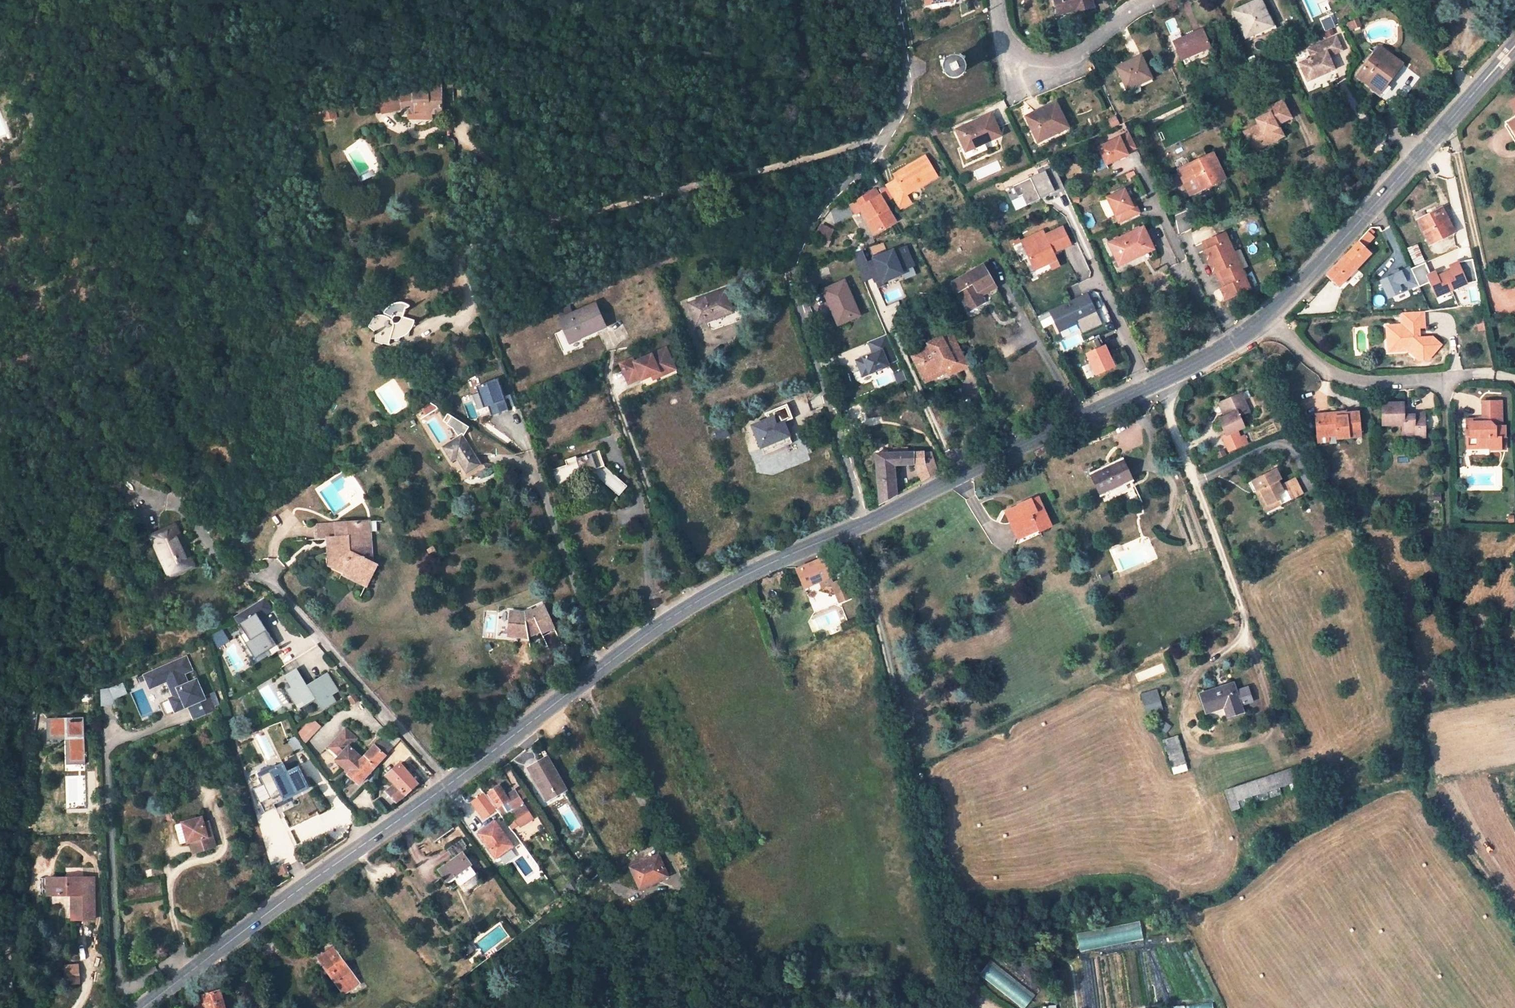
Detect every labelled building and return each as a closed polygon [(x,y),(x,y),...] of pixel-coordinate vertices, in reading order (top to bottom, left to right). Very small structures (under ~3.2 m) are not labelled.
[(1058,13),(1075,9),(1076,11),(1093,6),(1092,0),(1055,0),(1058,13)] [(1234,12),(1246,37),(1271,25),(1260,0),(1234,12)] [(1330,15),(1320,19),(1325,31),(1334,28),(1330,15)] [(1173,42),(1181,59),(1209,47),(1202,29),(1173,42)] [(1298,63),(1307,81),(1334,68),(1330,59),(1328,60),(1327,56),(1342,49),(1335,35),(1307,48),(1311,57),(1298,63)] [(1379,47),(1357,77),(1374,89),(1380,81),(1385,85),(1401,63),(1379,47)] [(965,73),(966,64),(963,59),(957,56),(948,57),(943,62),(942,69),(946,76),(951,79),(960,78),(965,73)] [(1117,67),(1125,85),(1136,80),(1136,82),(1149,76),(1140,56),(1117,67)] [(1374,89),(1379,92),(1385,85),(1380,81),(1374,89)] [(380,98),(383,113),(402,109),(403,113),(408,113),(431,114),(442,114),(442,90),(441,86),(380,98)] [(1258,125),(1244,132),(1248,141),(1255,138),(1260,147),(1283,135),(1277,125),(1291,118),(1282,101),(1268,109),(1270,112),(1256,120),(1258,125)] [(1029,123),(1036,138),(1056,128),(1058,131),(1068,126),(1056,102),(1030,114),(1033,121),(1029,123)] [(961,149),(965,159),(987,149),(984,143),(1000,135),(990,113),(956,129),(964,147),(961,149)] [(1504,126),(1514,144),(1514,119),(1504,126)] [(928,127),(931,137),(936,135),(940,133),(939,130),(936,124),(928,127)] [(1126,152),(1136,147),(1129,133),(1098,147),(1106,164),(1127,154),(1126,152)] [(1248,141),(1253,150),(1260,147),(1255,138),(1248,141)] [(1180,174),(1190,194),(1224,178),(1212,153),(1189,164),(1192,169),(1180,174)] [(906,194),(937,176),(925,156),(894,175),(896,179),(885,185),(899,209),(911,202),(906,194)] [(1189,164),(1178,169),(1180,174),(1192,169),(1189,164)] [(1053,192),(1043,173),(1013,187),(1018,198),(1022,195),(1027,204),(1053,192)] [(875,189),(850,204),(855,213),(861,210),(868,222),(873,218),(880,230),(895,221),(880,195),(879,195),(875,189)] [(1107,197),(1119,221),(1139,212),(1136,204),(1133,206),(1124,189),(1107,197)] [(1419,223),(1430,243),(1454,231),(1441,207),(1432,212),(1434,215),(1419,223)] [(1432,212),(1417,219),(1419,223),(1434,215),(1432,212)] [(868,222),(875,233),(880,230),(873,218),(868,222)] [(817,237),(830,241),(833,228),(820,225),(817,237)] [(1029,257),(1037,276),(1059,265),(1053,251),(1070,243),(1062,227),(1045,235),(1043,231),(1024,240),(1032,256),(1029,257)] [(1110,243),(1119,264),(1152,249),(1143,228),(1110,243)] [(1205,254),(1208,261),(1233,250),(1225,231),(1211,238),(1216,249),(1208,253),(1205,254)] [(1368,231),(1359,241),(1366,247),(1375,237),(1368,231)] [(873,236),(859,242),(862,249),(876,244),(873,236)] [(1203,241),(1208,253),(1216,249),(1211,238),(1203,241)] [(1334,292),(1351,309),(1364,295),(1348,278),(1370,254),(1358,243),(1330,271),(1327,275),(1339,287),(1334,292)] [(854,258),(878,249),(876,244),(862,249),(852,253),(854,258)] [(1408,248),(1416,266),(1425,262),(1417,244),(1408,248)] [(1225,268),(1228,275),(1242,269),(1233,250),(1208,261),(1214,273),(1225,268)] [(655,270),(679,260),(676,252),(652,262),(654,267),(655,270)] [(1451,270),(1444,273),(1451,289),(1467,281),(1477,282),(1472,260),(1458,262),(1449,265),(1451,270)] [(1416,266),(1410,269),(1419,287),(1430,281),(1437,296),(1451,289),(1444,273),(1437,276),(1435,272),(1430,274),(1425,262),(1416,266)] [(983,265),(953,283),(959,293),(963,290),(973,309),(985,302),(982,297),(979,291),(993,283),(983,265)] [(1214,273),(1217,280),(1228,275),(1225,268),(1214,273)] [(1228,275),(1231,282),(1220,287),(1225,299),(1250,287),(1242,269),(1228,275)] [(1217,280),(1220,287),(1231,282),(1228,275),(1217,280)] [(844,282),(824,291),(836,319),(842,316),(844,320),(858,314),(844,282)] [(982,297),(996,288),(993,283),(979,291),(982,297)] [(725,290),(688,303),(696,325),(733,312),(725,290)] [(959,293),(969,311),(973,309),(963,290),(959,293)] [(1077,323),(1082,334),(1102,324),(1088,292),(1049,311),(1058,331),(1077,323)] [(374,317),(368,327),(376,333),(375,342),(388,345),(390,339),(401,341),(402,337),(407,334),(411,336),(412,332),(412,329),(415,327),(414,323),(415,320),(403,317),(406,308),(407,309),(410,306),(405,304),(401,303),(398,303),(393,304),(390,306),(385,309),(384,312),(391,318),(382,315),(379,316),(374,317)] [(605,327),(595,303),(572,313),(569,307),(558,312),(561,318),(558,319),(567,339),(578,334),(579,338),(605,327)] [(1420,339),(1414,334),(1414,330),(1424,330),(1423,314),(1402,315),(1402,327),(1392,327),(1392,336),(1387,336),(1388,348),(1394,348),(1400,353),(1409,353),(1421,362),(1427,361),(1440,345),(1431,339),(1420,339)] [(1293,328),(1298,325),(1295,320),(1290,322),(1292,327),(1293,328)] [(932,387),(950,379),(948,374),(967,365),(951,333),(942,338),(941,336),(928,343),(929,347),(917,353),(922,362),(916,365),(925,384),(927,386),(928,387),(932,387)] [(856,360),(863,376),(889,365),(883,350),(892,346),(887,334),(868,342),(873,353),(856,360)] [(1105,345),(1087,353),(1097,374),(1114,366),(1105,345)] [(632,358),(619,364),(628,384),(640,378),(641,379),(651,375),(658,372),(659,376),(674,369),(665,348),(634,362),(632,358)] [(917,353),(911,356),(916,365),(922,362),(917,353)] [(903,370),(895,374),(899,383),(907,380),(903,370)] [(491,415),(508,409),(497,378),(476,386),(478,392),(483,407),(488,405),(490,411),(491,415)] [(1251,398),(1248,390),(1239,394),(1242,402),(1245,401),(1251,398)] [(472,394),(478,409),(483,407),(478,392),(472,394)] [(1219,419),(1226,435),(1237,430),(1244,427),(1240,417),(1250,412),(1245,401),(1242,402),(1239,394),(1222,402),(1228,415),(1225,417),(1219,419)] [(1420,408),(1438,408),(1438,396),(1420,395),(1420,408)] [(1222,402),(1219,403),(1225,417),(1228,415),(1222,402)] [(1467,420),(1467,438),(1477,437),(1476,448),(1490,448),(1490,450),(1501,450),(1500,437),(1505,437),(1505,426),(1502,426),(1501,402),(1483,402),(1483,420),(1483,423),(1478,423),(1478,420),(1467,420)] [(752,425),(761,448),(770,452),(785,446),(783,439),(790,436),(784,422),(793,418),(787,404),(766,413),(768,419),(752,425)] [(1383,404),(1383,425),(1403,425),(1403,433),(1416,433),(1416,437),(1425,437),(1425,414),(1403,415),(1403,404),(1383,404)] [(430,419),(426,412),(421,416),(425,423),(430,419)] [(1315,414),(1317,436),(1327,435),(1327,437),(1338,436),(1338,438),(1361,436),(1359,412),(1346,413),(1347,416),(1340,416),(1339,412),(1315,414)] [(421,416),(414,420),(418,427),(425,423),(421,416)] [(1226,435),(1222,436),(1229,451),(1247,443),(1244,436),(1240,437),(1237,430),(1226,435)] [(461,435),(442,447),(451,461),(456,458),(466,474),(480,465),(461,435)] [(783,439),(785,446),(792,443),(790,436),(783,439)] [(1467,438),(1467,448),(1476,448),(1477,437),(1467,438)] [(566,464),(552,470),(557,486),(580,471),(581,474),(590,471),(619,495),(627,486),(604,466),(599,451),(576,459),(575,456),(565,460),(566,464)] [(938,473),(932,451),(923,454),(924,463),(917,464),(921,481),(938,473)] [(923,453),(876,455),(880,503),(896,495),(894,465),(924,463),(923,453)] [(1091,474),(1100,495),(1131,481),(1122,460),(1091,474)] [(1276,469),(1251,482),(1256,490),(1259,488),(1268,505),(1281,498),(1283,503),(1302,493),(1295,478),(1280,485),(1277,480),(1281,478),(1276,469)] [(1259,488),(1256,490),(1264,507),(1268,505),(1259,488)] [(1018,506),(1005,512),(1017,537),(1037,528),(1040,533),(1051,528),(1038,497),(1031,500),(1031,499),(1017,505),(1018,506)] [(1268,505),(1264,507),(1266,511),(1283,503),(1281,498),(1268,505)] [(369,538),(368,521),(318,525),(319,537),(326,536),(333,536),(334,558),(345,564),(341,573),(356,580),(357,579),(367,583),(377,563),(370,560),(359,555),(359,539),(369,538)] [(175,527),(152,537),(156,546),(158,546),(168,568),(166,568),(170,577),(194,567),(189,557),(187,558),(177,537),(179,536),(175,527)] [(1020,543),(1040,533),(1037,528),(1017,537),(1020,543)] [(189,557),(179,536),(177,537),(187,558),(189,557)] [(326,536),(328,567),(341,573),(345,564),(334,558),(333,536),(326,536)] [(370,560),(369,538),(359,539),(359,555),(370,560)] [(156,546),(166,568),(168,568),(158,546),(156,546)] [(437,553),(433,547),(428,551),(431,557),(437,553)] [(822,560),(797,571),(804,587),(817,582),(830,576),(822,560)] [(830,576),(817,582),(820,588),(832,583),(833,583),(830,576)] [(833,583),(832,583),(840,602),(851,597),(843,578),(833,583)] [(259,602),(229,621),(242,642),(254,660),(271,650),(258,629),(257,628),(255,629),(252,624),(257,620),(266,614),(259,602)] [(508,637),(529,639),(529,638),(541,632),(541,634),(554,628),(544,606),(532,612),(531,610),(520,613),(515,612),(513,624),(509,624),(508,637)] [(261,627),(257,620),(252,624),(255,629),(257,628),(258,629),(261,627)] [(543,637),(556,631),(554,628),(541,634),(543,637)] [(223,631),(212,636),(216,647),(228,642),(223,631)] [(272,653),(271,650),(254,660),(242,642),(239,644),(252,665),(272,653)] [(188,704),(195,718),(215,709),(208,694),(204,696),(196,678),(187,682),(183,672),(191,668),(185,656),(154,670),(159,682),(167,679),(174,696),(170,697),(175,710),(188,704)] [(150,687),(159,682),(154,670),(145,674),(150,687)] [(295,671),(285,678),(292,689),(288,692),(297,708),(314,698),(321,709),(333,702),(329,696),(336,692),(326,676),(305,688),(295,671)] [(113,697),(126,696),(124,685),(99,688),(101,706),(114,704),(113,697)] [(1234,685),(1201,694),(1206,714),(1224,708),(1227,717),(1242,712),(1234,685)] [(1245,688),(1236,691),(1240,706),(1249,703),(1245,688)] [(1158,689),(1141,694),(1147,716),(1164,711),(1158,689)] [(86,717),(52,718),(52,737),(71,736),(72,761),(88,761),(86,717)] [(297,734),(306,743),(321,727),(313,719),(297,734)] [(400,739),(390,731),(362,760),(349,747),(357,739),(346,729),(337,740),(346,749),(340,756),(336,760),(350,772),(348,774),(359,784),(400,739)] [(296,736),(289,741),(297,754),(305,748),(296,736)] [(1178,736),(1163,739),(1170,767),(1184,763),(1178,736)] [(337,740),(330,746),(340,756),(346,749),(337,740)] [(549,752),(530,764),(548,793),(556,787),(558,791),(568,784),(549,752)] [(309,787),(298,767),(288,772),(283,763),(276,767),(277,768),(270,771),(270,772),(258,778),(262,785),(254,788),(261,805),(257,806),(261,814),(276,808),(274,804),(296,793),(309,787)] [(395,784),(381,795),(392,805),(418,784),(405,769),(401,765),(400,764),(387,776),(395,784)] [(1293,768),(1226,790),(1233,811),(1273,797),(1271,791),(1281,788),(1282,792),(1290,788),(1289,783),(1297,780),(1293,768)] [(510,799),(518,793),(513,786),(505,791),(500,786),(491,792),(501,806),(505,803),(510,799)] [(276,808),(298,797),(296,793),(274,804),(276,808)] [(518,793),(510,799),(513,804),(522,798),(518,793)] [(513,804),(508,808),(519,822),(533,813),(522,798),(513,804)] [(510,799),(505,803),(508,808),(513,804),(510,799)] [(202,818),(182,823),(187,842),(191,841),(194,853),(215,847),(208,821),(204,823),(202,818)] [(182,823),(175,825),(181,844),(187,842),(182,823)] [(496,823),(480,835),(496,855),(511,844),(496,823)] [(438,825),(430,831),(435,838),(444,832),(438,825)] [(465,880),(475,873),(476,872),(468,861),(471,859),(465,851),(468,849),(460,837),(446,847),(454,858),(439,868),(445,877),(447,879),(453,874),(460,884),(465,880)] [(657,855),(643,861),(644,863),(659,858),(657,855)] [(666,875),(659,858),(644,863),(643,861),(630,866),(637,885),(649,880),(650,881),(666,875)] [(475,873),(465,880),(471,889),(481,882),(475,873)] [(94,878),(47,878),(48,895),(72,895),(72,920),(95,919),(94,878)] [(544,917),(552,909),(547,901),(538,908),(544,917)] [(1139,921),(1077,933),(1080,951),(1143,939),(1139,921)] [(466,939),(462,942),(466,947),(464,948),(467,952),(472,947),(466,939)] [(362,985),(333,945),(313,960),(331,985),(337,981),(348,995),(362,985)] [(989,961),(978,977),(1025,1007),(1036,991),(989,961)] [(223,1003),(222,1000),(226,999),(223,992),(220,994),(218,989),(214,990),(213,987),(203,991),(204,994),(202,994),(206,1007),(225,1007),(223,1003)]
